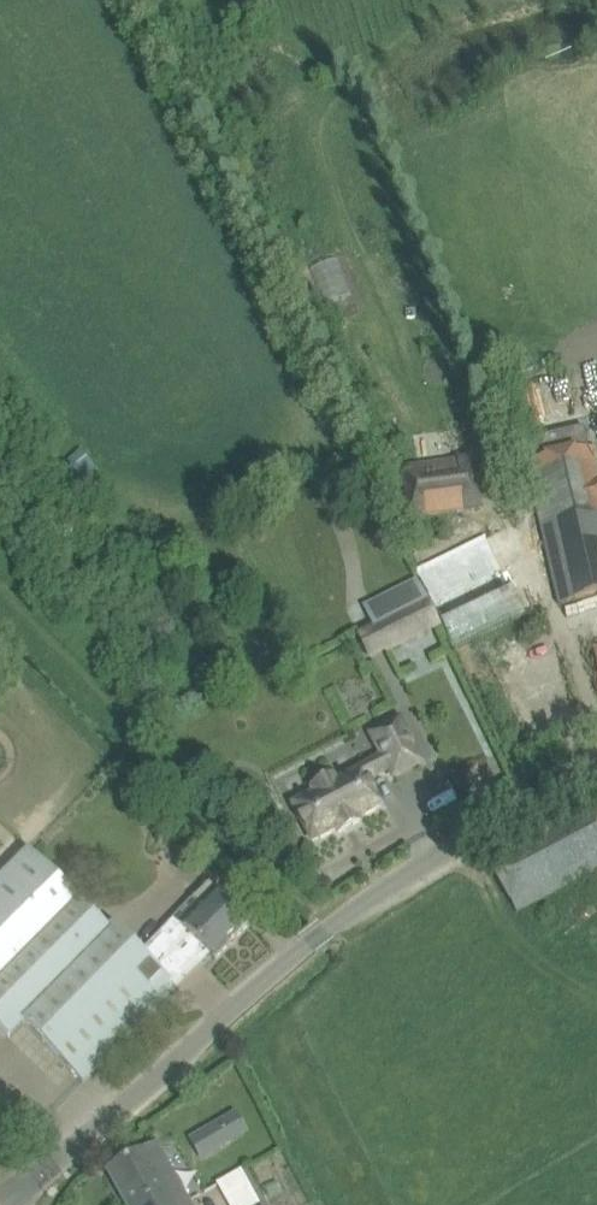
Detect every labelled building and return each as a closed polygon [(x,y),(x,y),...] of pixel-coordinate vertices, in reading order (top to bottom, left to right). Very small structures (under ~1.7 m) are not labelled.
[(527,463),(560,605),(596,597),(596,459),(594,447),(527,463)] [(473,459),(403,469),(409,517),(479,507),(473,459)] [(525,613),(492,543),(419,578),(443,627),(453,647),(525,613)] [(172,565),(164,554),(144,567),(152,579),(172,565)] [(370,663),(443,627),(418,578),(364,605),(372,624),(356,633),(370,663)] [(313,790),(292,801),(312,841),(336,829),(338,833),(359,822),(357,817),(380,805),(367,780),(389,769),(393,777),(421,763),(397,718),(367,733),(378,757),(337,778),(336,775),(312,787),(313,790)] [(596,869),(596,802),(488,860),(516,912),(596,869)] [(23,1022),(83,1081),(175,987),(176,988),(202,961),(201,961),(208,954),(215,961),(250,925),(209,884),(194,900),(193,899),(173,920),(141,952),(114,926),(110,930),(29,850),(0,879),(0,1029),(9,1038),(23,1022)] [(235,1111),(219,1121),(231,1144),(248,1134),(235,1111)] [(169,1163),(157,1142),(107,1171),(126,1204),(194,1204),(169,1163)]
